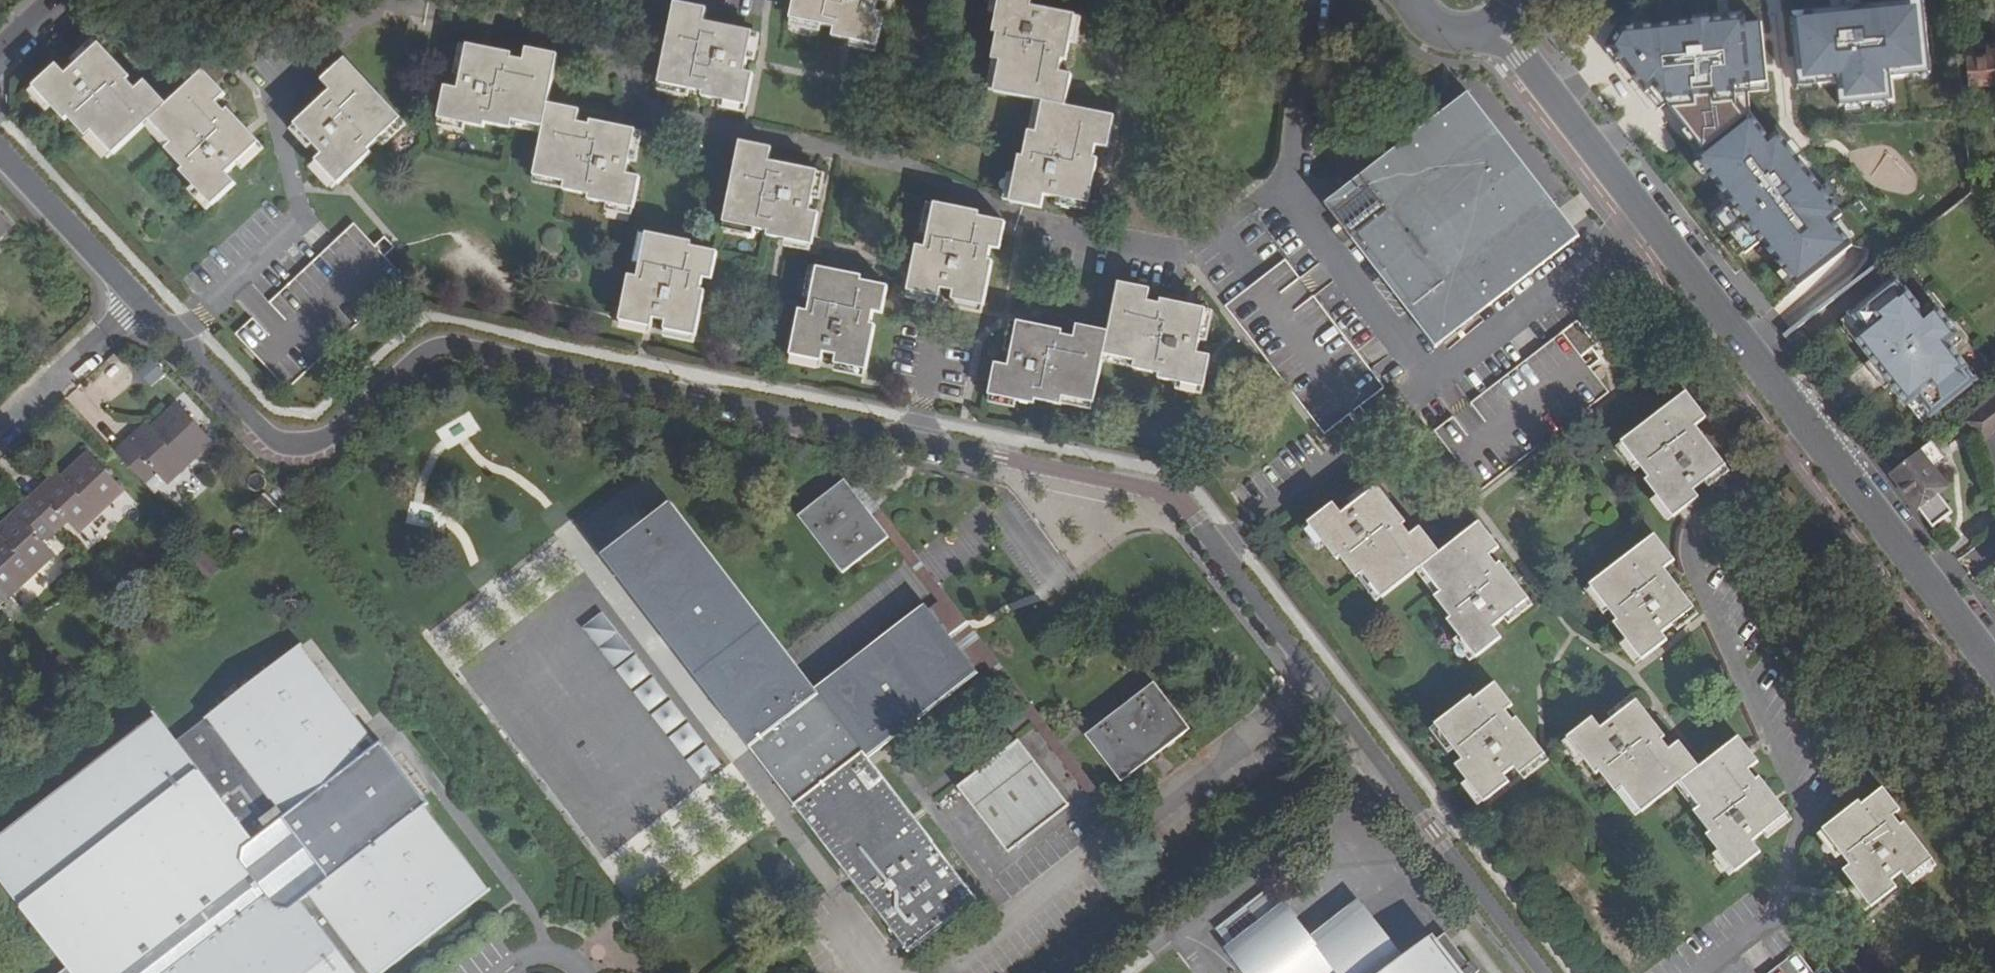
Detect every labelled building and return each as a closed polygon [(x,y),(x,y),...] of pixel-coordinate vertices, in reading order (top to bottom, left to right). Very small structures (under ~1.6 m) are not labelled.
[(711,97),(718,62),(753,68),(755,61),(745,59),(753,19),(708,11),(709,4),(687,0),(672,0),(656,80),(701,88),(700,94),(711,97)] [(874,16),(876,4),(883,5),(884,0),(791,0),(787,22),(843,33),(853,36),(858,13),(874,16)] [(1041,11),(1025,8),(1026,0),(995,0),(988,36),(994,38),(989,63),(994,64),(989,93),(1036,103),(1031,132),(1025,131),(1021,157),(1016,156),(1008,200),(1039,206),(1041,195),(1062,199),(1068,164),(1089,168),(1091,156),(1093,147),(1104,149),(1110,119),(1067,110),(1074,74),(1060,71),(1049,70),(1051,61),(1033,57),(1041,11)] [(1917,0),(1881,0),(1781,9),(1788,85),(1832,82),(1833,103),(1881,98),(1879,77),(1924,74),(1917,0)] [(1049,70),(1060,71),(1070,16),(1041,11),(1033,57),(1051,61),(1049,70)] [(853,36),(843,33),(841,41),(875,48),(881,18),(874,16),(858,13),(853,36)] [(1754,246),(1788,291),(1848,243),(1831,222),(1844,214),(1771,122),(1759,132),(1737,107),(1735,90),(1742,90),(1735,13),(1609,25),(1591,50),(1683,164),(1717,204),(1706,214),(1739,257),(1754,246)] [(96,45),(72,68),(96,92),(120,69),(96,45)] [(466,46),(462,69),(490,73),(493,52),(466,46)] [(594,152),(600,120),(587,117),(586,126),(574,124),(576,110),(548,105),(557,59),(518,50),(517,62),(503,60),(503,54),(493,52),(490,73),(462,69),(458,89),(443,87),(437,119),(480,128),(481,120),(506,125),(507,120),(542,126),(533,177),(559,182),(558,187),(583,191),(581,198),(630,207),(636,174),(626,172),(628,160),(594,152)] [(1971,65),(1975,96),(1982,95),(1982,90),(1994,88),(1994,56),(1992,56),(1993,62),(1971,65)] [(746,104),(753,68),(718,62),(711,97),(746,104)] [(336,134),(361,161),(368,154),(363,148),(394,119),(341,64),(321,83),(326,89),(290,123),(317,152),(336,134)] [(130,79),(120,69),(96,92),(72,68),(64,76),(57,68),(27,97),(59,128),(65,122),(82,140),(89,135),(111,160),(142,130),(165,154),(159,160),(175,177),(171,182),(202,214),(234,183),(225,174),(232,166),(210,142),(234,119),(226,110),(220,116),(213,107),(223,97),(200,74),(164,108),(142,86),(134,93),(125,84),(130,79)] [(1461,86),(1317,193),(1429,342),(1570,235),(1461,86)] [(256,143),(234,119),(210,142),(232,166),(256,143)] [(634,126),(600,120),(594,152),(628,160),(634,126)] [(336,134),(317,152),(310,158),(336,185),(361,161),(336,134)] [(720,220),(779,232),(785,206),(807,211),(815,170),(769,161),(771,148),(736,141),(720,220)] [(1068,164),(1062,199),(1088,204),(1098,157),(1091,156),(1089,168),(1068,164)] [(957,257),(952,282),(962,284),(961,296),(988,301),(998,253),(993,252),(995,240),(1000,241),(1004,216),(972,210),(973,203),(939,196),(930,241),(928,251),(957,257)] [(817,213),(807,211),(785,206),(779,232),(777,237),(810,244),(817,213)] [(10,228),(0,217),(0,237),(10,228)] [(255,317),(235,336),(288,393),(403,281),(381,258),(391,248),(379,236),(369,246),(348,224),(335,238),(317,220),(300,236),(318,254),(271,301),(254,282),(238,298),(255,317)] [(657,289),(651,319),(665,322),(663,330),(695,336),(704,283),(699,283),(700,275),(710,276),(714,250),(682,245),(683,238),(635,229),(627,274),(626,284),(657,289)] [(950,296),(952,282),(957,257),(928,251),(930,241),(919,240),(910,288),(950,296)] [(1280,245),(1219,290),(1317,423),(1378,377),(1280,245)] [(831,325),(826,353),(839,355),(837,364),(866,369),(875,320),(870,319),(872,311),(881,312),(885,284),(851,277),(851,270),(814,263),(805,308),(803,320),(831,325)] [(650,325),(651,319),(657,289),(626,284),(627,274),(617,271),(609,318),(650,325)] [(1622,276),(1493,374),(1538,433),(1667,335),(1622,276)] [(1034,345),(1005,341),(1002,354),(991,352),(984,393),(1028,401),(1029,394),(1052,399),(1053,394),(1086,400),(1096,355),(1126,360),(1125,369),(1142,371),(1141,380),(1193,390),(1201,353),(1186,351),(1189,337),(1158,332),(1165,295),(1154,293),(1152,301),(1139,300),(1141,284),(1110,278),(1101,322),(1065,316),(1063,327),(1051,325),(1051,320),(1039,318),(1034,345)] [(1900,278),(1853,313),(1863,335),(1859,338),(1874,359),(1881,368),(1891,362),(1895,368),(1886,375),(1893,384),(1909,406),(1913,402),(1932,417),(1978,382),(1954,350),(1950,345),(1961,336),(1939,308),(1928,316),(1924,310),(1900,278)] [(1196,301),(1165,295),(1158,332),(1189,337),(1196,301)] [(1935,302),(1924,310),(1928,316),(1939,308),(1935,302)] [(803,320),(805,308),(797,307),(788,353),(825,361),(826,353),(831,325),(803,320)] [(1010,312),(1005,341),(1034,345),(1039,318),(1010,312)] [(1859,338),(1863,335),(1853,313),(1845,320),(1859,338)] [(1961,336),(1950,345),(1954,350),(1965,342),(1961,336)] [(1874,359),(1867,364),(1886,389),(1893,384),(1886,375),(1881,368),(1874,359)] [(1891,362),(1881,368),(1886,375),(1895,368),(1891,362)] [(1670,462),(1684,481),(1717,453),(1689,415),(1700,406),(1679,379),(1613,431),(1640,465),(1632,471),(1642,484),(1670,462)] [(1962,423),(1978,444),(1994,431),(1994,398),(1962,423)] [(116,452),(144,482),(154,472),(162,481),(208,438),(175,402),(133,443),(130,439),(116,452)] [(1909,406),(1923,424),(1932,417),(1913,402),(1909,406)] [(1933,446),(1893,477),(1933,530),(1953,515),(1939,498),(1949,491),(1938,476),(1950,466),(1933,446)] [(37,486),(24,499),(53,531),(65,519),(76,531),(89,545),(120,517),(106,502),(122,487),(88,451),(45,493),(37,486)] [(1692,491),(1684,481),(1670,462),(1642,484),(1664,512),(1692,491)] [(839,469),(791,506),(831,561),(879,525),(839,469)] [(1365,475),(1343,493),(1363,521),(1386,502),(1365,475)] [(134,503),(121,489),(106,502),(120,517),(134,503)] [(852,738),(780,795),(890,937),(962,879),(858,746),(965,662),(912,591),(804,677),(659,491),(589,547),(737,738),(810,684),(852,738)] [(1389,501),(1386,502),(1363,521),(1343,493),(1333,500),(1326,491),(1298,514),(1325,549),(1331,544),(1348,565),(1356,559),(1376,586),(1414,556),(1434,581),(1429,586),(1444,605),(1435,613),(1462,648),(1490,626),(1483,615),(1491,608),(1471,583),(1497,563),(1487,552),(1482,556),(1476,548),(1486,540),(1467,516),(1431,544),(1409,516),(1400,523),(1395,517),(1399,514),(1389,501)] [(24,499),(12,509),(20,517),(0,536),(0,581),(11,592),(53,552),(42,541),(53,531),(24,499)] [(1638,607),(1652,625),(1688,597),(1659,557),(1669,549),(1650,524),(1583,577),(1608,610),(1600,616),(1611,629),(1638,607)] [(1471,583),(1491,608),(1516,589),(1497,563),(1471,583)] [(589,602),(570,617),(600,657),(620,641),(589,602)] [(1638,607),(1611,629),(1633,657),(1660,636),(1652,625),(1638,607)] [(622,644),(602,659),(617,679),(637,664),(622,644)] [(361,755),(374,744),(297,645),(284,655),(361,755)] [(472,900),(407,816),(421,806),(426,802),(378,741),(374,744),(361,755),(284,655),(172,742),(156,721),(0,840),(0,888),(61,970),(57,972),(374,972),(472,900)] [(1134,657),(1067,710),(1100,753),(1166,701),(1134,657)] [(640,667),(620,682),(635,702),(655,687),(640,667)] [(1423,719),(1449,753),(1464,772),(1484,757),(1498,776),(1528,753),(1502,718),(1496,722),(1489,712),(1498,704),(1483,682),(1462,697),(1458,692),(1423,719)] [(737,738),(780,795),(852,738),(810,684),(737,738)] [(657,690),(637,705),(652,725),(673,710),(657,690)] [(1623,742),(1648,721),(1629,697),(1603,716),(1623,742)] [(994,711),(933,759),(986,825),(1046,777),(994,711)] [(675,713),(656,728),(670,748),(690,733),(675,713)] [(1623,742),(1603,716),(1592,725),(1582,713),(1554,736),(1581,771),(1586,767),(1602,787),(1609,783),(1630,810),(1670,778),(1690,805),(1685,810),(1703,833),(1696,839),(1725,876),(1752,855),(1743,843),(1755,833),(1735,808),(1759,789),(1751,777),(1745,782),(1739,773),(1751,763),(1727,733),(1691,762),(1671,737),(1659,746),(1652,738),(1658,733),(1648,721),(1623,742)] [(693,736),(673,751),(688,771),(708,756),(693,736)] [(1464,772),(1449,753),(1443,758),(1473,796),(1498,776),(1484,757),(1464,772)] [(1778,815),(1759,789),(1735,808),(1755,833),(1778,815)] [(1873,872),(1887,892),(1920,867),(1891,826),(1887,830),(1879,822),(1889,814),(1874,795),(1857,809),(1853,804),(1813,836),(1839,869),(1853,887),(1873,872)] [(407,816),(472,900),(485,890),(421,806),(407,816)] [(1859,913),(1887,892),(1873,872),(1853,887),(1839,869),(1830,875),(1859,913)] [(1351,920),(1314,947),(1289,911),(1284,915),(1268,892),(1216,929),(1232,951),(1227,955),(1241,972),(1468,972),(1445,941),(1405,969),(1394,954),(1382,963),(1351,920)] [(1382,963),(1394,954),(1363,910),(1351,920),(1382,963)] [(1767,972),(1813,972),(1797,951),(1767,972)]
